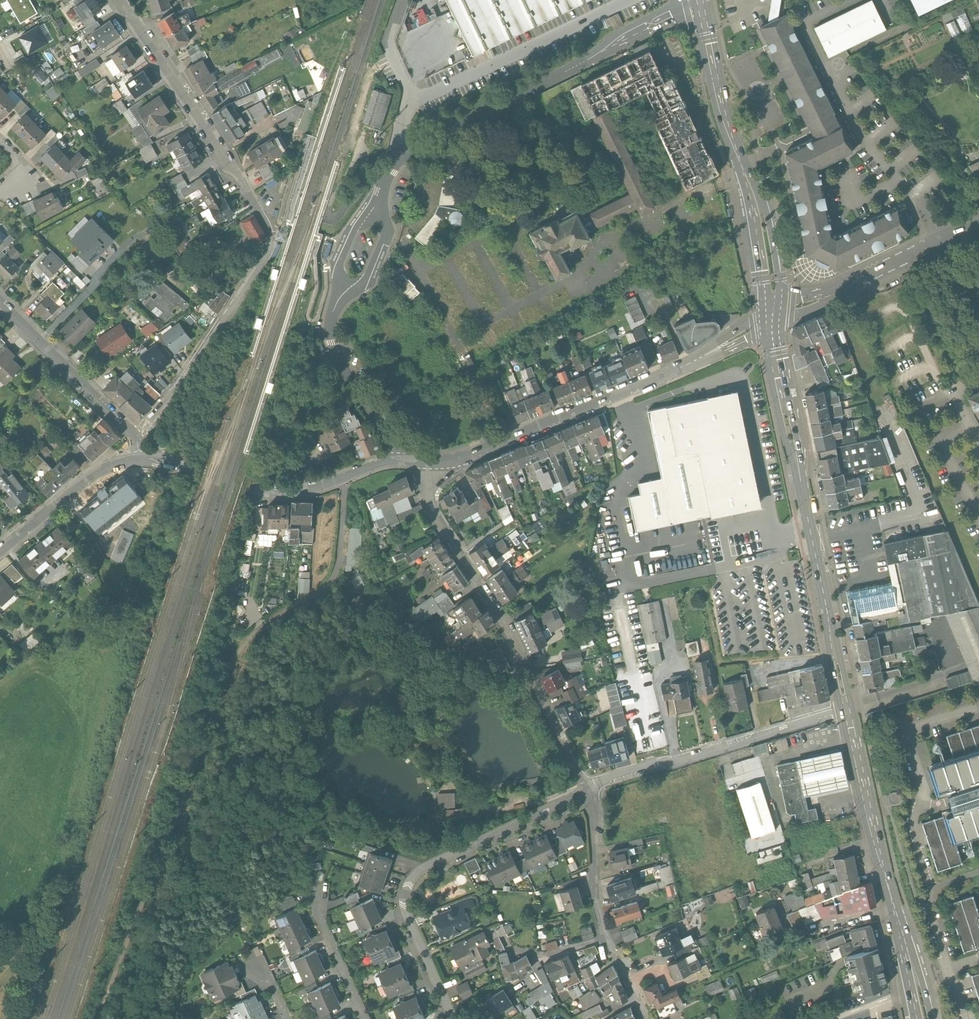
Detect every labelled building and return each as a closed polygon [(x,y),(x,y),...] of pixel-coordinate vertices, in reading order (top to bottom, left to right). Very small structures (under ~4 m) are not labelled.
[(13,9),(28,0),(8,0),(13,9)] [(13,9),(21,22),(38,12),(31,0),(28,0),(13,9)] [(74,7),(83,20),(93,14),(102,8),(96,0),(85,0),(77,6),(74,7)] [(153,11),(170,5),(169,0),(149,0),(153,11)] [(186,1),(182,2),(184,8),(199,3),(198,0),(186,0),(186,1)] [(507,0),(446,0),(473,55),(479,52),(522,32),(507,0)] [(522,32),(588,0),(507,0),(522,32)] [(769,23),(777,19),(780,0),(773,0),(769,23)] [(871,0),(815,27),(829,56),(885,30),(871,0)] [(919,12),(945,0),(912,0),(919,12)] [(954,39),(973,31),(962,5),(943,13),(954,39)] [(175,12),(158,21),(166,35),(182,26),(183,25),(192,22),(188,13),(178,17),(175,12)] [(93,14),(83,20),(87,26),(97,21),(93,14)] [(607,19),(613,29),(623,24),(622,21),(618,14),(607,19)] [(46,15),(37,20),(40,26),(50,20),(46,15)] [(821,87),(786,15),(777,19),(769,23),(760,27),(768,45),(769,44),(770,47),(772,50),(771,50),(790,89),(808,125),(809,125),(815,137),(801,144),(786,151),(803,237),(807,254),(815,258),(816,261),(819,264),(821,265),(825,265),(828,264),(836,268),(855,260),(909,233),(896,207),(836,236),(832,234),(819,168),(836,160),(853,152),(840,126),(839,126),(833,113),(834,113),(824,93),(823,93),(822,90),(821,87)] [(205,17),(197,20),(199,25),(207,22),(205,17)] [(100,27),(94,31),(95,31),(104,45),(120,35),(110,20),(100,27)] [(96,21),(88,27),(92,33),(95,31),(94,31),(100,27),(96,21)] [(48,41),(39,26),(20,37),(29,52),(48,41)] [(182,26),(166,35),(174,49),(190,40),(182,26)] [(198,43),(187,49),(191,56),(194,54),(201,50),(198,43)] [(292,53),(288,43),(283,45),(287,55),(292,53)] [(126,44),(113,54),(114,56),(123,69),(123,68),(136,59),(126,44)] [(649,44),(529,102),(544,133),(558,126),(547,104),(571,93),(586,122),(592,119),(631,197),(589,218),(593,226),(584,231),(572,208),(554,218),(556,222),(531,236),(538,250),(537,254),(538,258),(543,259),(544,260),(546,259),(554,274),(553,274),(551,278),(552,281),(557,281),(570,275),(564,263),(563,259),(574,254),(573,252),(579,249),(578,246),(590,241),(587,236),(638,211),(641,217),(655,210),(607,113),(640,97),(649,116),(651,116),(686,191),(716,176),(715,175),(717,175),(710,160),(709,160),(699,139),(698,139),(684,111),(686,111),(674,86),(672,80),(664,84),(650,53),(652,51),(649,44)] [(204,49),(194,54),(198,62),(202,60),(203,60),(208,57),(204,49)] [(276,49),(241,68),(245,75),(279,57),(276,49)] [(97,55),(100,60),(109,56),(107,51),(97,55)] [(24,56),(14,61),(16,67),(27,61),(24,56)] [(114,56),(105,62),(118,80),(127,74),(123,68),(123,69),(114,56)] [(97,58),(78,70),(83,77),(101,65),(97,58)] [(40,83),(48,77),(45,73),(52,68),(46,60),(31,70),(40,83)] [(198,62),(187,68),(194,83),(210,74),(203,60),(202,60),(198,62)] [(234,64),(224,69),(228,75),(237,70),(234,64)] [(216,82),(214,82),(219,90),(245,75),(241,68),(237,70),(228,75),(216,82)] [(144,70),(127,81),(129,85),(136,94),(137,96),(154,85),(144,70)] [(210,74),(194,83),(204,100),(210,97),(219,92),(219,90),(214,82),(216,82),(211,74),(210,74)] [(102,81),(96,85),(101,92),(107,88),(102,81)] [(246,82),(236,87),(241,96),(250,91),(246,82)] [(136,94),(129,85),(124,89),(131,97),(136,94)] [(50,98),(57,95),(53,86),(46,89),(50,98)] [(262,90),(226,105),(229,110),(253,100),(255,103),(261,100),(260,98),(265,96),(262,90)] [(373,91),(363,123),(378,128),(389,96),(373,91)] [(0,101),(0,114),(3,118),(13,108),(16,105),(6,95),(0,101)] [(147,104),(139,109),(155,134),(171,124),(164,114),(171,109),(161,95),(147,104)] [(210,97),(204,100),(210,110),(216,106),(210,97)] [(121,99),(112,105),(119,115),(128,109),(121,99)] [(144,99),(130,108),(141,124),(132,130),(143,147),(151,143),(154,142),(151,137),(155,134),(139,109),(147,104),(144,99)] [(16,105),(13,108),(17,113),(26,105),(21,100),(16,105)] [(257,110),(243,119),(249,128),(269,116),(261,102),(254,105),(257,110)] [(26,105),(17,113),(22,118),(26,115),(31,110),(26,105)] [(225,105),(212,114),(231,142),(245,134),(243,132),(249,128),(243,119),(241,116),(236,120),(229,110),(226,105),(225,105)] [(306,108),(299,126),(308,130),(315,112),(306,108)] [(22,118),(13,127),(23,137),(36,125),(26,115),(22,118)] [(36,125),(23,137),(33,147),(45,135),(36,125)] [(189,133),(168,144),(172,151),(175,150),(179,156),(182,154),(196,146),(189,133)] [(55,135),(46,143),(51,149),(60,141),(55,135)] [(273,139),(263,144),(263,143),(253,147),(254,149),(248,152),(255,167),(281,155),(273,139)] [(51,149),(42,157),(52,167),(65,155),(61,151),(65,147),(65,144),(62,141),(60,141),(51,149)] [(143,147),(140,148),(146,161),(157,156),(151,143),(143,147)] [(196,146),(182,154),(187,164),(185,165),(187,169),(204,160),(196,146)] [(65,155),(52,167),(62,178),(72,170),(76,166),(77,167),(86,159),(80,152),(71,161),(65,155)] [(446,173),(440,205),(439,204),(438,206),(436,211),(435,213),(436,213),(415,237),(426,246),(446,222),(449,225),(451,222),(453,224),(456,225),(459,224),(461,223),(463,221),(463,218),(463,215),(462,213),(459,211),(457,211),(457,208),(453,207),(462,157),(446,154),(443,173),(446,173)] [(970,166),(970,165),(969,166),(976,181),(978,181),(978,162),(970,166)] [(270,164),(257,171),(263,182),(272,178),(271,175),(275,173),(270,164)] [(86,167),(75,173),(78,179),(82,177),(89,173),(86,167)] [(209,172),(189,183),(190,185),(182,189),(185,194),(184,196),(185,198),(188,196),(187,194),(201,187),(204,194),(218,186),(209,172)] [(89,173),(82,177),(86,184),(92,181),(89,173)] [(184,173),(175,178),(178,183),(187,178),(184,173)] [(103,178),(92,183),(97,194),(108,190),(103,178)] [(178,183),(175,185),(179,191),(182,189),(190,185),(189,183),(187,178),(178,183)] [(204,194),(193,201),(196,205),(205,199),(210,206),(225,198),(218,186),(204,194)] [(52,193),(34,202),(42,218),(63,208),(58,197),(55,199),(52,193)] [(225,198),(210,206),(219,222),(228,217),(229,219),(232,217),(231,215),(235,213),(226,197),(225,198)] [(202,211),(195,215),(198,221),(205,217),(202,211)] [(252,213),(240,219),(251,239),(250,240),(251,244),(250,244),(253,250),(268,240),(252,213)] [(92,218),(72,238),(83,249),(80,253),(90,263),(113,239),(92,218)] [(288,230),(279,227),(276,237),(285,239),(288,230)] [(7,237),(1,243),(5,248),(14,239),(10,234),(7,237)] [(0,261),(0,272),(7,279),(19,268),(11,260),(19,252),(14,248),(6,255),(0,261)] [(46,256),(37,265),(38,266),(51,278),(64,264),(51,251),(46,256)] [(42,252),(30,265),(34,269),(38,266),(37,265),(46,256),(42,252)] [(415,286),(408,278),(407,279),(402,273),(394,281),(399,287),(398,288),(404,295),(405,294),(410,300),(419,292),(414,286),(415,286)] [(184,298),(165,280),(157,289),(161,293),(156,298),(152,296),(145,304),(152,310),(157,306),(163,312),(160,316),(166,321),(174,313),(172,311),(184,298)] [(53,281),(40,295),(44,299),(57,286),(53,281)] [(44,299),(35,308),(47,319),(64,302),(60,297),(64,293),(57,286),(44,299)] [(223,288),(210,304),(219,311),(230,294),(223,288)] [(685,306),(683,307),(676,292),(669,293),(683,322),(693,318),(685,306)] [(673,306),(668,295),(662,297),(667,308),(673,306)] [(635,296),(625,301),(634,322),(645,318),(635,296)] [(215,316),(207,311),(205,313),(207,315),(205,317),(212,322),(215,316)] [(82,312),(64,330),(75,341),(93,323),(82,312)] [(838,330),(834,320),(831,321),(827,313),(816,317),(830,349),(837,347),(832,335),(831,335),(830,333),(838,330)] [(830,349),(816,317),(804,323),(812,341),(819,338),(819,339),(819,341),(822,347),(825,353),(831,351),(830,349)] [(683,322),(674,325),(685,350),(686,350),(687,351),(688,351),(689,351),(698,345),(699,345),(718,333),(719,330),(719,327),(718,324),(715,321),(713,320),(695,321),(693,318),(683,322)] [(152,322),(143,330),(148,337),(160,329),(152,322)] [(804,323),(793,328),(792,328),(791,332),(796,355),(802,352),(806,351),(804,346),(812,342),(812,341),(804,323)] [(180,324),(165,334),(175,350),(190,340),(180,324)] [(122,325),(99,340),(102,344),(100,345),(100,349),(101,350),(104,351),(106,350),(109,355),(132,340),(122,325)] [(642,326),(631,332),(635,341),(646,337),(642,326)] [(672,341),(658,346),(664,362),(678,356),(672,341)] [(837,347),(830,349),(831,351),(836,362),(851,355),(847,342),(837,347)] [(156,345),(151,348),(151,351),(143,356),(151,368),(153,368),(155,371),(160,368),(161,369),(162,369),(165,367),(165,365),(165,364),(169,361),(166,358),(159,349),(156,345)] [(171,355),(164,345),(159,349),(166,358),(171,355)] [(639,346),(624,353),(623,350),(620,352),(623,359),(630,376),(648,368),(639,346)] [(822,347),(815,350),(816,350),(818,356),(825,353),(822,347)] [(0,357),(0,378),(6,384),(21,369),(12,360),(15,357),(8,349),(0,357)] [(816,350),(803,355),(802,352),(796,355),(794,356),(797,368),(808,363),(813,375),(824,370),(818,356),(816,350)] [(587,359),(585,354),(579,356),(584,368),(591,365),(588,359),(587,359)] [(578,355),(573,357),(579,370),(584,368),(579,356),(578,355)] [(459,362),(464,372),(475,367),(470,356),(459,362)] [(623,359),(604,367),(611,384),(630,376),(623,359)] [(526,369),(530,380),(536,377),(534,373),(531,367),(526,369)] [(604,367),(594,371),(592,368),(588,369),(596,390),(611,384),(604,367)] [(566,373),(564,369),(559,372),(564,383),(553,388),(560,405),(576,398),(566,373)] [(120,378),(117,375),(104,390),(121,406),(134,392),(126,385),(134,377),(127,370),(120,378)] [(530,380),(526,370),(520,372),(526,387),(531,397),(536,395),(530,380)] [(585,374),(573,379),(570,371),(566,373),(576,398),(592,392),(585,374)] [(555,381),(551,372),(545,375),(548,383),(555,381)] [(134,392),(121,406),(137,421),(152,406),(139,395),(145,389),(156,398),(160,393),(152,386),(147,381),(143,386),(134,377),(126,385),(134,392)] [(536,377),(530,380),(536,395),(543,412),(555,407),(548,390),(542,393),(541,390),(536,377)] [(156,383),(150,378),(147,381),(152,386),(156,383)] [(165,388),(157,381),(156,383),(152,386),(160,393),(165,388)] [(536,395),(531,397),(526,387),(520,390),(521,392),(531,417),(543,412),(536,395)] [(521,392),(517,394),(515,389),(506,393),(518,422),(531,417),(521,392)] [(823,390),(805,394),(808,409),(826,405),(825,399),(823,390)] [(968,396),(978,415),(978,414),(978,391),(968,396)] [(733,392),(648,410),(661,478),(638,482),(640,493),(629,496),(636,530),(757,505),(747,459),(750,458),(749,454),(748,450),(745,450),(733,392)] [(838,396),(825,399),(826,405),(840,402),(838,396)] [(348,405),(337,409),(342,423),(346,431),(356,427),(357,427),(361,425),(358,418),(357,418),(355,413),(352,415),(348,405)] [(826,405),(808,409),(811,422),(833,417),(843,415),(842,410),(829,412),(830,413),(828,413),(826,405)] [(102,419),(94,410),(89,415),(97,423),(102,419)] [(603,413),(598,415),(604,432),(610,429),(603,413)] [(598,415),(585,421),(600,456),(604,454),(597,435),(604,432),(598,415)] [(833,417),(811,422),(814,435),(841,429),(840,423),(833,424),(831,426),(830,423),(831,423),(830,422),(834,421),(833,417)] [(852,420),(840,423),(841,429),(853,427),(863,424),(862,418),(852,421),(852,420)] [(120,436),(104,420),(99,425),(104,430),(100,434),(110,445),(120,436)] [(585,421),(573,426),(580,442),(587,439),(588,441),(586,444),(593,460),(600,457),(600,456),(585,421)] [(342,423),(324,431),(325,432),(328,442),(332,451),(350,443),(346,431),(342,423)] [(362,439),(355,442),(361,458),(381,449),(376,439),(368,429),(366,430),(364,424),(361,425),(357,427),(362,439)] [(573,426),(561,431),(568,447),(573,460),(578,458),(573,445),(580,442),(573,426)] [(853,427),(841,429),(843,435),(844,443),(858,440),(857,436),(855,437),(853,427)] [(100,434),(95,429),(89,435),(94,442),(85,451),(93,460),(110,445),(100,434)] [(841,429),(814,435),(817,448),(835,445),(834,439),(833,439),(833,437),(835,437),(843,435),(841,429)] [(560,463),(555,452),(568,447),(561,431),(542,438),(549,455),(556,471),(562,487),(569,484),(569,483),(561,464),(560,463)] [(325,432),(318,435),(322,444),(328,442),(325,432)] [(307,434),(295,447),(304,455),(316,442),(311,437),(307,434)] [(542,438),(526,445),(536,469),(541,466),(538,459),(549,455),(542,438)] [(62,461),(52,451),(51,452),(44,444),(36,451),(38,454),(53,470),(62,461)] [(526,445),(514,450),(521,467),(521,469),(524,467),(523,465),(527,464),(532,476),(538,474),(536,469),(526,445)] [(837,447),(817,451),(822,477),(840,473),(836,454),(837,447)] [(514,450),(501,455),(508,472),(514,469),(521,467),(514,450)] [(53,470),(38,454),(30,462),(38,469),(39,467),(44,472),(43,473),(43,476),(44,477),(37,484),(50,497),(54,493),(65,482),(53,470)] [(508,472),(501,455),(489,460),(502,490),(505,498),(512,496),(507,484),(509,483),(511,487),(514,486),(513,485),(508,472)] [(66,466),(62,461),(53,470),(65,481),(76,470),(77,470),(81,465),(74,458),(66,466)] [(489,460),(478,465),(485,481),(492,478),(497,492),(502,490),(489,460)] [(550,473),(547,464),(541,466),(536,469),(538,474),(543,487),(552,484),(554,489),(556,488),(557,489),(562,487),(556,471),(550,473)] [(5,474),(8,478),(11,475),(4,467),(2,468),(0,465),(0,477),(5,474)] [(485,481),(478,465),(466,472),(475,488),(481,485),(486,482),(485,481)] [(520,485),(514,469),(508,472),(513,485),(516,483),(517,486),(520,485)] [(840,473),(822,477),(826,491),(860,484),(859,477),(847,480),(847,481),(844,482),(842,473),(840,473)] [(12,475),(11,475),(8,478),(5,474),(0,477),(0,487),(2,485),(11,497),(4,502),(10,510),(26,498),(22,492),(24,491),(12,475)] [(406,477),(388,484),(391,489),(366,499),(370,509),(378,506),(378,505),(381,504),(391,500),(412,491),(406,477)] [(580,478),(569,483),(569,484),(562,487),(568,500),(584,488),(580,478)] [(146,506),(127,482),(86,515),(105,538),(120,526),(122,529),(132,521),(130,519),(146,506)] [(860,484),(826,491),(829,507),(849,503),(847,494),(855,493),(856,499),(863,497),(860,484)] [(492,508),(481,485),(475,488),(479,497),(487,510),(492,508)] [(457,487),(455,486),(452,488),(452,490),(450,490),(451,492),(444,496),(445,497),(441,499),(445,507),(449,505),(458,521),(479,509),(474,500),(470,502),(464,492),(464,493),(462,490),(461,490),(458,486),(457,487)] [(512,496),(505,498),(508,505),(510,510),(516,507),(512,496)] [(487,510),(479,497),(474,500),(479,509),(484,517),(489,515),(487,510)] [(391,500),(381,504),(385,515),(376,518),(380,528),(399,521),(396,514),(391,500)] [(312,503),(292,502),(290,521),(301,522),(301,532),(310,532),(312,503)] [(289,505),(269,504),(268,526),(287,526),(289,505)] [(422,504),(399,513),(402,519),(425,511),(422,504)] [(508,505),(498,509),(503,520),(512,515),(510,510),(508,505)] [(122,529),(123,530),(111,560),(121,565),(137,527),(132,521),(122,529)] [(59,529),(41,543),(36,547),(19,561),(18,561),(33,579),(40,573),(67,551),(74,546),(59,528),(59,529)] [(362,528),(349,528),(346,565),(351,565),(359,566),(362,528)] [(297,538),(298,529),(290,529),(288,544),(298,545),(299,538),(297,538)] [(884,543),(892,583),(846,592),(853,623),(877,618),(885,616),(898,614),(900,622),(945,613),(958,644),(961,642),(973,670),(946,678),(949,688),(978,679),(978,604),(947,530),(884,543)] [(255,533),(244,531),(243,538),(254,540),(255,533)] [(473,533),(465,539),(469,545),(478,539),(473,533)] [(438,537),(424,547),(422,544),(410,552),(415,559),(416,561),(419,559),(417,557),(426,551),(430,557),(446,548),(438,537)] [(485,542),(470,552),(478,563),(507,544),(504,539),(490,549),(485,542)] [(507,544),(478,563),(486,575),(501,565),(496,558),(510,549),(507,544)] [(446,548),(430,557),(434,563),(426,569),(424,567),(422,568),(421,568),(427,577),(439,569),(438,569),(444,565),(453,558),(446,548)] [(415,559),(410,552),(406,555),(410,562),(415,559)] [(453,558),(444,565),(448,571),(450,570),(457,565),(453,558)] [(243,570),(251,571),(252,563),(244,562),(243,570)] [(457,565),(450,570),(452,574),(447,577),(447,578),(452,586),(446,589),(449,594),(456,591),(469,582),(457,565)] [(503,569),(488,579),(496,590),(518,575),(526,570),(523,565),(508,575),(503,569)] [(427,577),(421,568),(422,568),(421,566),(415,570),(423,580),(427,577)] [(448,571),(442,575),(445,580),(447,578),(447,577),(452,574),(450,570),(448,571)] [(526,570),(518,575),(521,580),(530,575),(526,570)] [(355,571),(346,575),(348,579),(350,577),(356,587),(363,582),(355,571)] [(518,575),(496,590),(504,602),(519,592),(514,585),(521,580),(518,575)] [(13,593),(0,578),(0,604),(13,593)] [(309,580),(299,579),(299,594),(308,593),(309,580)] [(443,591),(434,597),(437,602),(448,595),(446,592),(443,591)] [(448,595),(437,602),(441,608),(452,600),(448,595)] [(455,606),(447,612),(449,615),(457,617),(459,616),(460,619),(452,624),(456,629),(481,614),(470,597),(455,606)] [(452,600),(441,608),(444,613),(447,612),(455,606),(452,600)] [(658,600),(638,604),(646,643),(647,643),(658,641),(666,639),(658,600)] [(530,606),(519,611),(522,617),(532,612),(530,606)] [(456,629),(444,637),(452,649),(459,645),(460,647),(464,644),(460,638),(477,627),(481,633),(496,624),(487,610),(481,614),(456,629)] [(522,617),(515,620),(523,635),(540,627),(537,621),(532,612),(522,617)] [(556,612),(537,621),(540,627),(557,619),(555,615),(557,614),(556,612)] [(877,618),(853,623),(856,638),(874,634),(872,624),(878,623),(877,618)] [(557,619),(540,627),(541,629),(544,628),(546,631),(562,624),(560,621),(558,622),(557,619)] [(922,625),(911,627),(912,633),(923,631),(922,625)] [(540,627),(523,635),(530,651),(547,642),(541,629),(540,627)] [(891,631),(876,633),(878,640),(892,637),(891,631)] [(874,634),(856,638),(860,658),(880,654),(880,649),(878,640),(876,633),(874,634)] [(31,634),(19,645),(26,653),(39,643),(31,634)] [(592,635),(580,639),(583,650),(588,649),(587,647),(595,644),(592,635)] [(924,637),(883,645),(882,647),(882,648),(880,649),(880,654),(894,651),(901,650),(915,647),(926,645),(924,637)] [(697,640),(685,643),(687,656),(699,654),(697,640)] [(658,641),(647,643),(648,650),(659,648),(658,641)] [(499,646),(490,651),(492,657),(502,652),(499,646)] [(659,648),(648,650),(651,664),(662,662),(659,648)] [(901,650),(894,651),(895,659),(902,657),(901,650)] [(581,651),(563,654),(564,663),(582,659),(581,651)] [(880,654),(860,658),(863,672),(881,669),(880,668),(890,666),(889,660),(895,659),(894,651),(880,654)] [(502,652),(493,657),(496,662),(505,657),(502,652)] [(496,662),(495,662),(500,672),(507,668),(510,667),(510,666),(505,657),(496,662)] [(938,670),(937,658),(926,659),(927,670),(938,670)] [(709,667),(702,668),(701,661),(695,662),(701,693),(713,691),(709,667)] [(520,673),(516,664),(511,666),(516,675),(520,673)] [(803,683),(825,678),(822,664),(800,668),(802,676),(803,683)] [(548,689),(572,677),(571,675),(564,674),(562,675),(559,668),(542,676),(548,689)] [(800,668),(789,671),(789,672),(792,683),(769,688),(757,691),(760,702),(786,696),(788,706),(807,701),(804,685),(801,686),(800,677),(802,676),(800,668)] [(881,669),(863,672),(865,687),(868,686),(883,683),(883,679),(901,676),(899,668),(881,672),(881,669)] [(789,672),(767,677),(769,688),(792,683),(789,672)] [(747,674),(741,675),(741,679),(743,687),(749,686),(747,674)] [(681,675),(670,677),(671,682),(662,684),(665,698),(674,697),(677,713),(692,710),(688,690),(691,689),(690,683),(687,684),(686,676),(681,677),(681,675)] [(575,676),(572,677),(548,689),(548,690),(551,695),(562,690),(565,696),(581,689),(575,676)] [(829,697),(825,678),(803,683),(804,685),(807,701),(829,697)] [(741,679),(722,683),(728,711),(748,707),(743,687),(741,679)] [(616,682),(606,685),(611,707),(622,704),(616,682)] [(884,688),(883,683),(868,686),(869,693),(884,688)] [(581,689),(565,696),(562,697),(565,703),(572,700),(583,695),(581,689)] [(565,703),(557,707),(565,723),(580,716),(572,700),(565,703)] [(624,712),(613,715),(616,727),(627,724),(624,712)] [(946,733),(953,757),(929,765),(938,790),(947,787),(952,802),(954,809),(921,820),(937,869),(962,861),(955,837),(977,830),(978,837),(978,722),(946,733)] [(624,737),(606,743),(606,745),(611,760),(615,759),(616,760),(630,756),(624,737)] [(785,737),(774,740),(777,751),(788,747),(785,737)] [(765,741),(751,746),(755,755),(768,750),(765,741)] [(606,745),(589,750),(593,767),(607,763),(607,762),(611,760),(606,745)] [(840,753),(799,762),(806,793),(847,785),(840,753)] [(732,765),(736,776),(762,768),(759,757),(732,765)] [(797,760),(776,765),(786,811),(790,814),(795,813),(797,822),(817,818),(815,808),(807,809),(804,794),(806,793),(799,762),(797,760)] [(760,781),(735,789),(751,837),(775,829),(760,781)] [(441,797),(441,826),(468,825),(468,812),(455,812),(454,797),(441,797)] [(574,822),(557,830),(560,835),(565,847),(582,839),(581,837),(583,834),(581,830),(577,830),(574,822)] [(546,835),(534,841),(544,862),(557,856),(552,846),(546,835)] [(565,847),(560,835),(554,838),(557,843),(562,854),(568,851),(565,847)] [(641,839),(629,841),(631,849),(643,846),(641,839)] [(544,862),(534,841),(521,847),(526,858),(531,868),(544,862)] [(382,849),(365,843),(363,849),(369,851),(380,854),(382,849)] [(562,854),(557,843),(552,846),(557,856),(562,854)] [(628,849),(609,852),(613,870),(631,866),(628,849)] [(380,854),(369,851),(365,862),(390,870),(392,863),(390,863),(392,858),(380,854)] [(515,863),(510,852),(498,858),(508,880),(520,874),(521,874),(515,863)] [(852,854),(833,858),(835,869),(832,869),(833,875),(837,874),(838,878),(838,880),(857,876),(852,854)] [(475,857),(464,863),(470,874),(481,869),(475,857)] [(498,858),(485,864),(488,871),(485,872),(489,880),(492,879),(495,886),(508,880),(498,858)] [(531,868),(526,858),(521,860),(526,871),(531,868)] [(526,871),(521,860),(515,863),(521,874),(520,874),(522,877),(528,875),(526,871)] [(390,870),(365,862),(361,872),(386,881),(390,870)] [(662,882),(673,879),(670,866),(658,869),(662,882)] [(386,881),(361,872),(357,884),(381,891),(382,887),(384,888),(386,881)] [(808,873),(801,875),(803,884),(801,885),(802,887),(804,886),(805,889),(812,887),(808,873)] [(838,878),(834,878),(835,882),(829,883),(831,890),(832,895),(833,896),(842,892),(841,891),(857,885),(859,885),(857,876),(838,880),(838,878)] [(579,879),(561,884),(563,891),(577,887),(581,886),(579,879)] [(630,879),(607,887),(612,900),(635,893),(630,879)] [(797,879),(787,882),(789,887),(793,886),(794,890),(796,889),(797,892),(800,891),(797,879)] [(857,885),(841,891),(842,892),(833,896),(832,895),(822,899),(825,905),(826,904),(831,914),(832,916),(876,905),(871,882),(859,885),(857,885)] [(563,891),(560,892),(566,910),(582,905),(577,887),(563,891)] [(831,890),(804,900),(806,906),(813,903),(822,899),(832,895),(831,890)] [(797,892),(784,898),(787,904),(790,903),(793,911),(805,906),(806,906),(804,900),(800,891),(797,892)] [(357,892),(345,898),(347,904),(358,899),(360,898),(357,892)] [(977,908),(977,906),(976,906),(973,896),(973,894),(971,895),(961,898),(959,898),(959,899),(949,902),(947,902),(948,904),(951,914),(952,916),(955,926),(956,928),(959,938),(959,940),(960,940),(963,950),(963,952),(965,951),(965,950),(975,947),(975,948),(977,947),(976,946),(978,945),(978,914),(977,908)] [(710,896),(703,899),(706,906),(713,903),(710,896)] [(746,896),(738,899),(742,909),(749,906),(746,896)] [(293,897),(278,904),(281,912),(297,905),(293,897)] [(471,897),(455,904),(457,910),(463,907),(464,911),(475,907),(471,897)] [(358,899),(347,904),(349,909),(350,909),(360,904),(358,899)] [(360,904),(350,909),(355,919),(379,909),(376,902),(374,903),(373,899),(360,904)] [(822,899),(813,903),(820,919),(831,914),(826,904),(825,905),(822,899)] [(637,903),(614,910),(618,922),(633,918),(634,919),(641,917),(637,903)] [(806,906),(805,906),(793,911),(787,914),(789,920),(800,916),(804,925),(820,919),(813,903),(806,906)] [(455,912),(452,911),(449,912),(446,917),(441,915),(436,917),(435,920),(437,926),(439,927),(441,926),(442,930),(441,930),(440,933),(442,938),(445,939),(448,938),(450,935),(454,933),(456,934),(459,933),(460,931),(468,927),(470,925),(468,922),(466,921),(465,921),(463,917),(464,917),(465,914),(464,911),(463,907),(457,910),(458,911),(455,912)] [(773,907),(756,914),(762,927),(753,931),(757,939),(781,928),(773,907)] [(297,909),(275,919),(279,929),(302,920),(304,919),(301,912),(299,913),(297,909)] [(379,909),(355,919),(360,930),(370,926),(382,920),(380,916),(382,915),(379,909)] [(302,920),(279,929),(284,940),(306,930),(302,920)] [(386,925),(375,930),(377,935),(386,931),(388,931),(386,925)] [(497,929),(491,932),(494,939),(492,940),(496,950),(504,953),(505,952),(498,937),(500,936),(501,937),(506,935),(503,925),(497,927),(497,929)] [(871,925),(850,931),(854,942),(849,943),(850,946),(845,948),(848,956),(877,947),(871,925)] [(360,930),(357,931),(360,937),(372,931),(370,926),(360,930)] [(639,926),(618,934),(621,942),(642,934),(639,926)] [(592,928),(580,931),(583,942),(594,939),(592,928)] [(677,928),(655,937),(663,955),(673,950),(683,946),(683,945),(679,935),(680,935),(677,928)] [(284,940),(289,951),(299,946),(311,941),(309,937),(311,936),(308,929),(306,930),(284,940)] [(377,935),(375,937),(372,936),(372,938),(366,940),(365,944),(369,953),(394,941),(392,937),(388,936),(386,931),(377,935)] [(493,944),(487,931),(483,933),(490,946),(493,944)] [(483,933),(452,949),(465,973),(483,964),(481,959),(489,955),(485,948),(490,946),(483,933)] [(843,934),(826,940),(829,947),(846,941),(843,934)] [(683,946),(673,950),(678,960),(692,953),(691,949),(699,947),(696,939),(683,945),(683,946)] [(394,941),(369,953),(373,961),(376,963),(381,960),(384,961),(385,959),(396,954),(394,950),(396,946),(394,941)] [(556,942),(545,946),(547,953),(558,949),(556,942)] [(289,951),(288,951),(290,956),(301,952),(299,946),(289,951)] [(595,946),(583,950),(586,956),(592,953),(594,956),(599,953),(595,946)] [(699,947),(691,949),(692,953),(695,960),(698,959),(703,957),(699,947)] [(848,956),(846,956),(849,963),(851,970),(847,971),(850,978),(852,977),(858,996),(889,984),(883,967),(884,967),(882,961),(879,954),(877,947),(848,956)] [(290,956),(289,957),(291,963),(294,962),(304,957),(301,952),(290,956)] [(304,957),(294,962),(298,972),(323,962),(320,955),(318,956),(316,952),(304,957)] [(586,956),(577,960),(581,969),(585,979),(594,974),(600,970),(594,956),(592,953),(586,956)] [(678,960),(668,965),(674,980),(695,971),(702,968),(698,959),(695,960),(692,953),(678,960)] [(514,964),(509,965),(506,955),(498,957),(500,960),(502,967),(505,967),(510,981),(519,979),(514,964)] [(568,955),(544,965),(551,980),(553,979),(559,991),(566,988),(564,983),(570,981),(578,977),(568,955)] [(525,957),(514,964),(519,979),(521,980),(524,978),(524,976),(523,974),(532,968),(525,957)] [(401,959),(390,963),(392,969),(401,965),(403,964),(401,959)] [(323,962),(298,972),(303,983),(313,979),(325,973),(324,969),(326,968),(323,962)] [(228,963),(216,968),(215,971),(212,970),(204,974),(202,978),(204,982),(208,983),(211,991),(210,995),(213,1002),(228,995),(240,990),(237,985),(239,984),(232,967),(230,968),(228,963)] [(483,964),(465,973),(468,980),(487,971),(483,964)] [(392,969),(390,970),(387,969),(386,971),(381,974),(379,977),(383,986),(409,975),(407,970),(403,969),(401,965),(392,969)] [(702,968),(695,971),(699,980),(711,975),(706,965),(702,968)] [(596,978),(600,985),(617,974),(613,966),(596,978)] [(545,975),(542,969),(535,973),(541,980),(544,985),(549,983),(545,975)] [(972,974),(972,973),(970,974),(971,976),(972,975),(975,985),(974,986),(975,987),(976,987),(978,997),(978,999),(978,1000),(978,972),(972,974)] [(594,974),(585,979),(591,990),(594,988),(594,989),(600,985),(596,978),(594,974)] [(617,974),(608,980),(612,991),(617,1004),(628,1000),(617,974)] [(409,975),(383,986),(387,995),(391,996),(396,994),(398,994),(399,992),(400,992),(411,987),(409,983),(411,979),(409,975)] [(578,977),(570,981),(572,986),(580,982),(578,977)] [(303,983),(302,983),(305,989),(316,984),(313,979),(303,983)] [(600,985),(594,989),(595,989),(600,997),(603,995),(604,996),(612,991),(608,980),(600,985)] [(708,994),(723,989),(721,980),(705,985),(708,994)] [(677,989),(662,995),(657,982),(644,988),(650,1002),(654,1000),(657,1008),(656,1008),(660,1018),(677,1011),(677,1009),(673,1001),(681,997),(677,989)] [(239,984),(237,985),(240,990),(228,995),(228,996),(230,1001),(240,997),(246,994),(242,983),(239,984)] [(549,983),(544,985),(548,995),(554,991),(549,983)] [(316,984),(305,989),(307,994),(308,994),(318,990),(316,984)] [(318,990),(308,994),(313,1005),(337,994),(334,987),(332,988),(330,984),(318,990)] [(468,984),(456,989),(462,1001),(473,996),(468,984)] [(411,987),(400,992),(402,998),(402,997),(413,993),(415,992),(412,986),(411,987)] [(569,992),(568,992),(573,999),(578,996),(573,989),(572,990),(569,992)] [(595,989),(580,999),(585,1006),(600,997),(595,989)] [(255,990),(240,997),(243,1002),(255,997),(257,995),(255,990)] [(504,992),(487,1002),(495,1015),(512,1005),(504,992)] [(413,993),(402,997),(405,1003),(416,998),(413,993)] [(337,994),(313,1005),(318,1015),(328,1011),(340,1006),(338,1001),(340,1001),(337,994)] [(833,1004),(836,1012),(863,1004),(861,996),(833,1004)] [(236,1005),(229,1008),(234,1018),(240,1018),(263,1009),(262,1006),(259,1006),(255,997),(243,1002),(236,1005)] [(681,997),(673,1001),(677,1009),(684,1006),(681,997)] [(404,1003),(402,1002),(401,1005),(395,1007),(394,1011),(398,1018),(399,1018),(424,1008),(422,1004),(418,1003),(416,998),(405,1003),(404,1003)] [(586,1012),(573,1018),(587,1018),(598,1014),(603,1011),(600,1005),(586,1012)] [(614,1018),(635,1018),(630,1007),(630,1008),(614,1018)] [(399,1018),(425,1018),(424,1016),(426,1013),(424,1008),(399,1018)] [(241,1018),(264,1018),(262,1014),(265,1013),(263,1009),(241,1018)] [(603,1011),(598,1014),(600,1018),(608,1014),(606,1010),(603,1011)]
